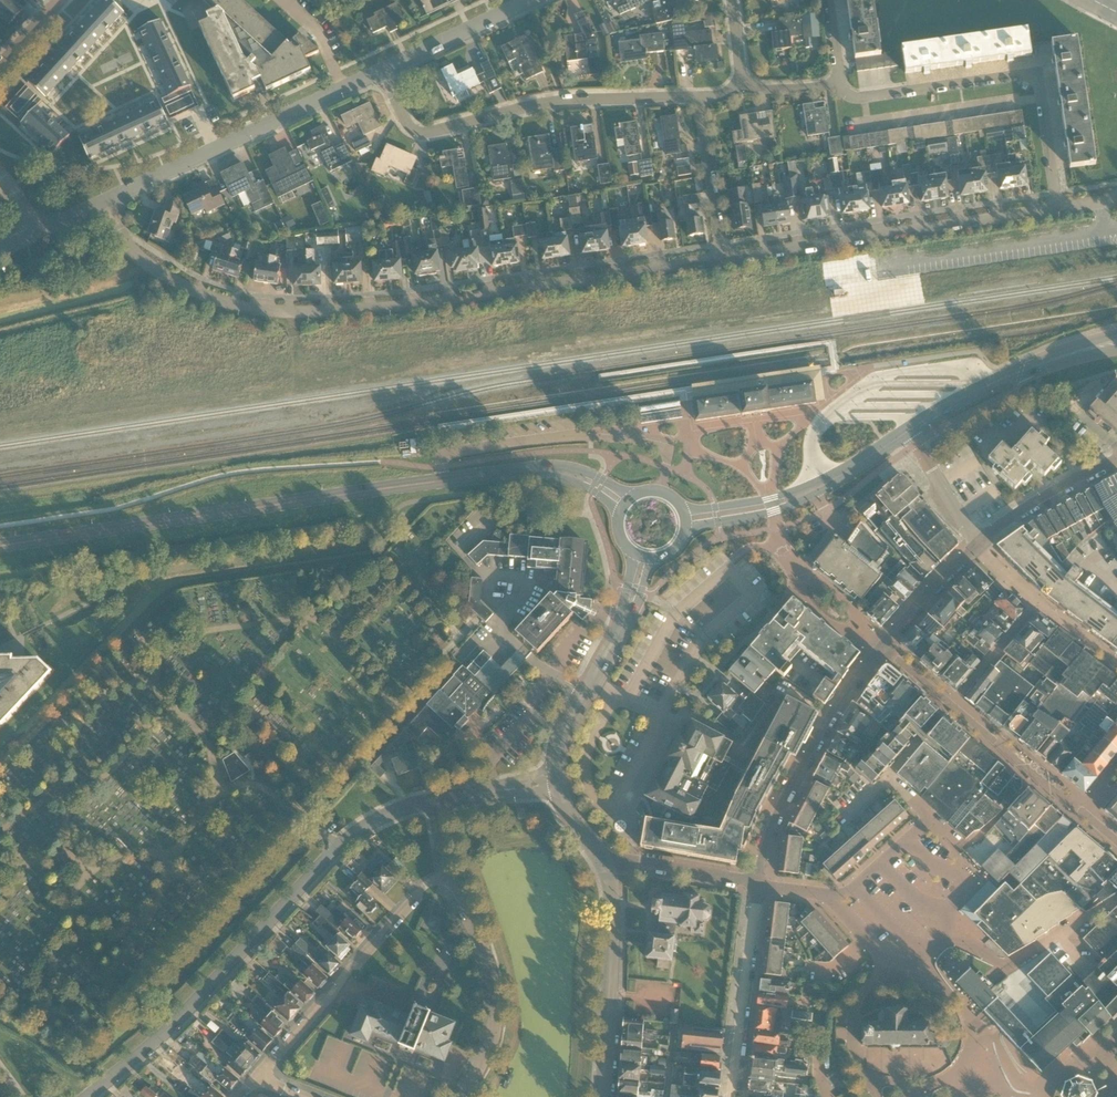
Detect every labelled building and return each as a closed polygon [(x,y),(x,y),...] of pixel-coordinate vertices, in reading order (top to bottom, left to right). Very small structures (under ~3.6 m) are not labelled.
[(1,16),(10,24),(23,10),(12,0),(0,0),(0,17),(1,16)] [(96,6),(115,24),(124,13),(110,0),(102,0),(96,6)] [(288,43),(241,0),(203,0),(193,11),(234,100),(256,90),(257,94),(266,89),(267,92),(311,71),(305,59),(319,52),(300,34),(290,45),(288,43)] [(423,6),(423,7),(423,9),(424,8),(428,16),(429,15),(428,14),(447,4),(445,0),(420,0),(423,6)] [(620,15),(651,0),(652,3),(655,22),(656,24),(672,21),(668,0),(613,0),(620,15)] [(676,12),(690,7),(687,0),(673,0),(672,1),(676,12)] [(875,13),(873,0),(847,0),(849,16),(875,13)] [(387,27),(390,34),(398,30),(397,28),(406,23),(397,4),(374,14),(376,17),(367,21),(373,34),(387,27)] [(96,6),(86,17),(105,34),(115,24),(96,6)] [(320,11),(314,18),(323,26),(329,19),(320,11)] [(592,33),(582,12),(574,15),(583,34),(564,36),(567,62),(588,60),(589,69),(589,75),(601,74),(601,68),(597,32),(592,33)] [(875,13),(849,16),(852,34),(849,34),(850,41),(853,41),(855,59),(862,58),(869,57),(876,56),(881,56),(881,55),(875,13)] [(781,33),(772,34),(773,51),(792,49),(791,37),(804,35),(802,16),(779,19),(781,33)] [(86,17),(77,28),(95,45),(105,34),(86,17)] [(161,20),(139,30),(145,44),(167,33),(161,20)] [(613,22),(605,26),(609,34),(617,30),(613,22)] [(710,31),(684,34),(683,23),(672,24),(674,35),(676,51),(695,49),(696,64),(718,62),(716,46),(712,46),(710,31)] [(604,36),(609,34),(604,24),(599,26),(604,36)] [(77,28),(67,38),(85,56),(95,45),(77,28)] [(985,36),(989,62),(1006,59),(1007,62),(1014,61),(1013,58),(1031,56),(1027,30),(985,36)] [(167,33),(145,44),(151,57),(173,46),(167,33)] [(664,51),(662,33),(640,36),(640,40),(619,43),(622,63),(647,60),(647,53),(664,51)] [(543,72),(527,36),(502,47),(509,62),(517,58),(527,80),(543,72)] [(971,64),(989,62),(985,36),(944,42),(947,68),(965,65),(965,68),(972,67),(971,64)] [(67,38),(57,49),(76,66),(85,56),(67,38)] [(813,47),(812,39),(805,39),(806,48),(813,47)] [(1057,85),(1083,81),(1077,39),(1051,43),(1054,61),(1051,61),(1052,68),(1055,67),(1057,85)] [(930,71),(947,68),(944,42),(901,48),(905,74),(923,72),(923,74),(930,73),(930,71)] [(173,46),(151,57),(157,70),(179,60),(173,46)] [(57,49),(47,60),(66,77),(76,66),(57,49)] [(891,68),(898,67),(896,53),(889,54),(891,68)] [(884,69),(891,68),(889,54),(882,55),(884,69)] [(877,70),(884,69),(882,55),(881,55),(881,56),(876,56),(877,70)] [(871,71),(877,70),(876,56),(869,57),(871,71)] [(864,72),(871,71),(869,57),(862,58),(864,72)] [(857,72),(864,72),(862,58),(855,59),(857,72)] [(47,60),(38,70),(56,87),(66,77),(47,60)] [(179,60),(157,70),(163,83),(186,73),(179,60)] [(453,65),(441,71),(453,97),(455,96),(458,102),(469,97),(467,91),(483,83),(489,94),(501,89),(496,77),(488,61),(480,65),(485,73),(477,77),(473,69),(458,76),(453,65)] [(38,70),(28,81),(46,98),(56,87),(38,70)] [(186,73),(163,83),(169,96),(170,96),(177,93),(184,90),(190,86),(192,86),(186,73)] [(1063,126),(1089,123),(1083,81),(1057,85),(1060,102),(1057,103),(1058,109),(1061,109),(1063,126)] [(29,89),(26,92),(30,95),(33,99),(36,95),(29,89)] [(184,90),(177,93),(179,98),(186,94),(184,90)] [(26,92),(21,98),(25,101),(30,95),(26,92)] [(177,93),(170,96),(172,101),(179,98),(177,93)] [(30,95),(25,101),(28,104),(33,99),(30,95)] [(169,96),(163,99),(165,104),(172,101),(170,96),(169,96)] [(39,97),(34,103),(38,107),(38,106),(43,101),(39,97)] [(21,98),(16,103),(20,106),(25,101),(21,98)] [(158,100),(145,106),(155,129),(168,123),(158,100)] [(25,101),(20,106),(23,109),(28,104),(25,101)] [(16,103),(11,108),(15,112),(20,106),(16,103)] [(34,103),(29,108),(33,112),(36,108),(38,107),(34,103)] [(814,108),(814,104),(803,106),(808,137),(829,134),(825,108),(815,110),(815,108),(814,108)] [(171,105),(167,107),(171,116),(175,114),(173,109),(171,105)] [(20,106),(15,112),(18,115),(23,109),(20,106)] [(23,124),(21,125),(32,135),(49,116),(38,106),(38,107),(36,108),(33,112),(28,118),(23,124)] [(145,106),(132,113),(142,135),(155,129),(145,106)] [(29,108),(23,114),(28,118),(33,112),(29,108)] [(372,109),(366,112),(363,108),(342,118),(347,127),(359,121),(365,134),(380,127),(372,109)] [(1018,128),(1024,127),(1022,111),(1015,112),(1018,128)] [(1011,129),(1018,128),(1015,112),(1009,113),(1011,129)] [(132,113),(119,119),(129,141),(142,135),(132,113)] [(1005,130),(1011,129),(1009,113),(1002,114),(1005,128),(1005,130)] [(23,114),(18,120),(23,124),(28,118),(23,114)] [(998,129),(1005,128),(1002,114),(996,115),(998,129)] [(767,120),(759,121),(758,115),(747,116),(747,117),(741,118),(742,123),(743,132),(734,134),(736,143),(762,140),(776,137),(774,123),(768,124),(767,120)] [(992,130),(998,129),(996,115),(990,116),(992,130)] [(49,116),(32,135),(43,144),(60,125),(49,116)] [(687,145),(681,146),(676,116),(661,119),(667,155),(676,154),(677,160),(689,158),(687,145)] [(986,131),(992,130),(990,116),(983,117),(986,131)] [(979,132),(986,131),(983,117),(977,118),(979,132)] [(973,133),(979,132),(977,118),(971,119),(973,133)] [(119,119),(106,125),(116,147),(129,141),(119,119)] [(966,134),(973,133),(971,119),(964,120),(966,134)] [(960,135),(966,134),(964,120),(958,121),(960,135)] [(954,136),(960,135),(958,121),(952,122),(954,136)] [(625,146),(627,157),(642,155),(637,122),(619,125),(619,129),(615,129),(617,141),(626,139),(627,145),(625,146)] [(947,137),(954,136),(952,122),(945,123),(947,137)] [(941,138),(947,137),(945,123),(939,124),(941,138)] [(1089,123),(1063,126),(1066,144),(1063,145),(1064,151),(1067,151),(1070,169),(1095,165),(1089,123)] [(935,139),(941,138),(939,124),(933,125),(935,139)] [(60,125),(43,144),(54,154),(71,135),(60,125)] [(106,125),(93,131),(103,153),(116,147),(106,125)] [(928,140),(935,139),(933,125),(926,126),(928,140)] [(334,149),(324,126),(312,132),(315,138),(307,142),(311,151),(319,147),(331,172),(353,162),(345,144),(334,149)] [(598,159),(592,126),(571,129),(576,162),(598,159)] [(922,141),(928,140),(926,126),(920,127),(922,141)] [(915,142),(922,141),(920,127),(913,128),(915,142)] [(1006,144),(1026,141),(1024,127),(1018,128),(1011,129),(1005,130),(1003,130),(1006,144)] [(909,142),(915,142),(913,128),(907,129),(909,142)] [(902,143),(909,142),(907,129),(900,130),(902,143)] [(896,144),(902,143),(900,130),(894,131),(896,144)] [(986,139),(994,138),(993,130),(985,131),(986,139)] [(93,131),(80,137),(90,159),(103,153),(93,131)] [(890,145),(896,144),(894,131),(887,132),(890,145)] [(883,146),(890,145),(887,132),(881,133),(883,146)] [(877,147),(883,146),(881,133),(875,134),(877,147)] [(864,149),(871,148),(868,134),(862,135),(864,149)] [(871,148),(877,147),(875,134),(868,134),(871,148)] [(551,150),(549,135),(528,139),(533,172),(554,169),(555,172),(564,170),(561,148),(551,150)] [(858,150),(864,149),(862,135),(856,136),(858,150)] [(851,151),(858,150),(856,136),(849,137),(851,150),(851,151)] [(353,144),(357,153),(371,146),(367,137),(353,144)] [(843,154),(840,137),(828,139),(831,156),(843,154)] [(851,150),(849,137),(843,138),(845,151),(851,150)] [(947,150),(946,138),(927,141),(929,152),(947,150)] [(488,147),(493,182),(511,179),(506,144),(488,147)] [(739,162),(749,161),(748,144),(737,145),(739,162)] [(377,160),(372,171),(384,176),(389,165),(409,174),(405,183),(412,185),(418,171),(411,168),(413,164),(408,162),(411,156),(387,146),(381,161),(377,160)] [(312,180),(306,167),(305,167),(306,168),(301,170),(300,169),(296,171),(285,149),(276,154),(276,155),(276,154),(278,159),(272,162),(275,168),(267,172),(279,196),(312,180)] [(458,160),(457,151),(443,153),(444,157),(440,158),(440,160),(441,159),(442,168),(454,166),(458,189),(469,187),(465,159),(458,160)] [(950,154),(952,168),(961,167),(959,152),(950,154)] [(1010,165),(1009,166),(1002,167),(1000,155),(989,157),(991,175),(998,174),(1000,190),(1013,188),(1010,165)] [(1010,165),(1013,188),(1026,186),(1023,163),(1016,164),(1015,155),(1008,156),(1009,166),(1010,165)] [(985,176),(991,175),(989,157),(987,157),(981,158),(977,159),(979,170),(971,171),(974,194),(987,193),(985,176)] [(654,176),(651,160),(639,162),(641,178),(654,176)] [(789,175),(793,198),(801,197),(796,161),(788,163),(789,175)] [(629,164),(631,176),(639,175),(637,163),(629,164)] [(243,164),(223,174),(233,197),(238,194),(244,207),(253,203),(258,213),(276,205),(265,182),(264,180),(253,185),(243,164)] [(612,183),(609,164),(598,166),(601,185),(612,183)] [(679,177),(692,175),(690,166),(677,168),(679,177)] [(913,186),(911,175),(909,166),(902,167),(904,181),(892,183),(895,206),(909,204),(906,187),(913,186)] [(833,190),(843,188),(840,170),(830,171),(831,178),(833,190)] [(895,206),(892,183),(884,184),(881,171),(870,172),(873,192),(880,190),(882,208),(895,206)] [(961,196),(974,194),(971,171),(958,173),(961,196)] [(866,193),(873,192),(870,172),(861,174),(863,187),(852,189),(856,212),(869,210),(866,193)] [(911,175),(913,186),(919,186),(922,202),(935,200),(931,177),(918,179),(918,174),(911,175)] [(786,199),(793,198),(789,175),(782,176),(786,199)] [(935,200),(948,198),(944,175),(931,177),(935,200)] [(825,191),(833,190),(831,178),(824,179),(825,191)] [(511,181),(513,196),(525,194),(523,179),(511,181)] [(218,187),(209,192),(205,183),(193,188),(195,192),(184,197),(193,215),(206,209),(208,213),(226,205),(218,187)] [(752,185),(755,204),(763,202),(760,184),(752,185)] [(812,189),(817,219),(830,217),(827,198),(820,199),(819,188),(812,189)] [(481,205),(479,189),(463,191),(465,208),(481,205)] [(749,205),(746,205),(744,189),(731,191),(733,207),(731,207),(734,225),(733,225),(734,231),(741,230),(741,229),(750,228),(749,221),(750,220),(749,212),(750,212),(749,205)] [(812,189),(805,190),(807,201),(801,202),(804,221),(817,219),(812,189)] [(843,214),(856,212),(852,189),(839,191),(843,214)] [(764,227),(777,225),(773,197),(768,198),(769,207),(761,208),(764,227)] [(773,197),(777,225),(789,223),(787,205),(779,206),(778,197),(773,197)] [(331,198),(325,201),(329,210),(336,207),(331,198)] [(173,223),(175,223),(180,211),(174,199),(168,202),(164,213),(157,211),(149,234),(156,236),(155,238),(166,242),(173,223)] [(702,219),(695,220),(693,210),(700,209),(699,201),(684,203),(687,221),(686,221),(688,237),(704,234),(702,219)] [(312,206),(320,227),(330,223),(321,203),(312,206)] [(652,226),(649,203),(638,204),(641,220),(631,221),(635,246),(647,244),(645,227),(652,226)] [(570,218),(571,225),(582,224),(580,208),(569,209),(570,218)] [(483,249),(490,248),(493,267),(506,265),(503,242),(502,235),(490,237),(489,230),(490,230),(487,209),(478,210),(481,230),(483,249)] [(635,246),(631,221),(619,223),(617,210),(609,211),(610,213),(611,227),(612,227),(612,232),(620,231),(623,248),(635,246)] [(667,223),(665,212),(651,214),(652,225),(659,224),(661,242),(675,240),(673,222),(667,223)] [(606,227),(611,227),(610,213),(601,215),(602,228),(593,229),(596,252),(609,250),(606,227)] [(288,229),(296,225),(291,215),(283,219),(288,229)] [(438,218),(431,219),(433,232),(434,232),(440,231),(438,218)] [(571,225),(570,218),(560,220),(561,231),(572,229),(571,225)] [(248,232),(250,223),(243,221),(241,230),(248,232)] [(274,224),(278,231),(285,228),(281,221),(274,224)] [(527,236),(528,238),(537,237),(535,223),(526,224),(526,225),(527,236)] [(514,238),(527,236),(526,225),(513,227),(514,238)] [(346,229),(347,242),(364,240),(363,227),(346,229)] [(583,254),(596,252),(593,229),(579,231),(583,254)] [(231,238),(228,230),(216,235),(220,244),(231,238)] [(456,268),(457,272),(466,271),(464,252),(456,253),(455,243),(450,244),(448,230),(441,231),(443,246),(449,245),(453,268),(456,268)] [(470,251),(464,252),(466,271),(476,269),(476,265),(479,264),(477,250),(483,249),(481,230),(470,232),(471,235),(467,236),(468,241),(469,241),(470,251)] [(425,254),(428,276),(437,275),(436,272),(440,272),(436,247),(443,246),(441,231),(440,231),(434,232),(433,232),(434,240),(428,241),(430,254),(425,254)] [(326,245),(340,244),(339,232),(325,233),(326,245)] [(318,245),(326,245),(325,233),(317,233),(318,245)] [(556,258),(569,256),(566,233),(553,235),(556,258)] [(543,260),(556,258),(553,235),(540,237),(543,260)] [(287,237),(287,251),(296,250),(296,237),(287,237)] [(411,244),(410,237),(404,238),(406,254),(412,253),(416,275),(419,274),(419,277),(428,276),(425,254),(419,255),(418,243),(411,244)] [(194,246),(204,249),(207,240),(194,246)] [(506,265),(519,263),(516,240),(503,242),(506,265)] [(402,279),(400,261),(406,260),(404,241),(396,242),(398,261),(394,261),(392,251),(386,251),(389,281),(402,279)] [(244,259),(251,261),(255,245),(242,242),(240,248),(247,250),(244,259)] [(226,274),(234,251),(224,248),(222,255),(219,254),(213,270),(226,274)] [(307,251),(308,286),(321,285),(320,268),(315,268),(314,250),(307,251)] [(241,260),(243,254),(234,251),(226,274),(239,278),(244,261),(241,260)] [(295,286),(308,286),(307,251),(299,251),(299,268),(294,269),(295,286)] [(376,282),(389,281),(386,251),(379,252),(380,263),(374,263),(376,282)] [(335,284),(349,283),(347,254),(340,255),(341,265),(334,266),(335,284)] [(347,254),(349,283),(362,283),(361,264),(354,264),(354,254),(347,254)] [(266,283),(270,257),(259,255),(258,263),(257,263),(254,282),(266,283)] [(278,285),(281,266),(280,266),(281,258),(270,257),(266,283),(278,285)] [(21,278),(22,285),(34,283),(33,276),(21,278)] [(1116,435),(1116,379),(1089,410),(1116,435)] [(767,389),(770,410),(816,403),(813,382),(767,389)] [(1076,402),(1082,407),(1094,393),(1088,387),(1076,402)] [(739,393),(742,414),(742,416),(770,411),(770,410),(767,389),(739,393)] [(696,421),(742,414),(739,393),(693,400),(696,421)] [(681,401),(640,406),(643,423),(684,418),(681,401)] [(1058,461),(1047,451),(1044,448),(1047,445),(1031,431),(1012,453),(1002,444),(988,460),(995,466),(992,469),(1015,490),(1029,474),(1027,473),(1033,466),(1045,476),(1058,461)] [(1099,484),(1099,485),(1107,500),(1116,513),(1115,514),(1116,517),(1116,475),(1099,484)] [(910,565),(925,580),(931,573),(931,572),(938,565),(923,551),(921,553),(898,526),(900,525),(899,523),(902,521),(939,563),(960,544),(924,502),(923,502),(919,498),(920,497),(913,489),(903,477),(900,477),(898,477),(868,504),(860,511),(877,530),(878,529),(903,557),(911,564),(910,565)] [(1103,509),(1103,508),(1092,488),(1083,493),(1093,515),(1097,521),(1102,519),(1098,512),(1103,509)] [(1089,517),(1093,515),(1083,493),(1073,499),(1084,520),(1089,528),(1092,527),(1090,525),(1093,524),(1089,517)] [(1079,525),(1078,523),(1084,520),(1073,499),(1063,504),(1079,531),(1081,534),(1085,532),(1081,524),(1079,525)] [(1077,533),(1079,531),(1063,504),(1053,509),(1066,530),(1071,527),(1075,534),(1077,533)] [(1071,538),(1066,530),(1053,509),(1044,514),(1057,535),(1061,532),(1066,541),(1071,538)] [(1069,556),(1057,535),(1044,514),(1034,520),(1047,540),(1052,537),(1056,544),(1058,543),(1059,545),(1056,547),(1064,560),(1069,556)] [(1062,564),(1048,542),(1047,540),(1034,520),(1001,543),(1001,551),(1047,598),(1063,610),(1087,629),(1106,643),(1116,652),(1116,612),(1077,581),(1082,574),(1073,567),(1070,572),(1062,564)] [(885,551),(878,546),(860,525),(861,523),(847,542),(849,544),(847,546),(836,537),(815,563),(812,563),(813,571),(817,571),(854,602),(857,598),(862,601),(883,575),(886,578),(891,573),(900,561),(895,555),(883,566),(881,568),(876,564),(887,550),(886,550),(885,551)] [(494,535),(500,540),(504,535),(497,530),(494,535)] [(551,594),(521,626),(515,633),(538,654),(575,614),(583,621),(589,614),(591,615),(592,613),(593,610),(591,609),(592,600),(580,599),(580,597),(581,597),(581,596),(582,596),(587,545),(586,545),(586,543),(577,542),(561,542),(557,542),(557,540),(533,538),(533,539),(530,539),(530,537),(510,536),(510,544),(484,542),(468,555),(477,566),(488,556),(528,559),(527,568),(559,571),(557,595),(555,597),(551,594)] [(980,596),(993,583),(976,566),(963,579),(978,595),(980,596)] [(897,579),(913,592),(921,583),(906,569),(901,575),(899,573),(899,572),(895,569),(891,573),(897,579)] [(897,579),(891,573),(886,578),(888,579),(892,583),(888,588),(904,602),(913,592),(897,579)] [(469,607),(486,622),(493,614),(480,602),(483,579),(472,578),(469,607)] [(972,607),(977,602),(973,599),(978,595),(963,579),(954,588),(966,600),(965,602),(968,605),(969,604),(972,607)] [(888,600),(892,595),(880,585),(866,603),(871,597),(878,603),(867,615),(881,627),(898,608),(888,600)] [(989,599),(999,589),(994,585),(985,595),(989,599)] [(956,612),(958,614),(962,618),(966,613),(960,607),(965,602),(953,589),(943,599),(942,599),(956,612)] [(1015,622),(1020,616),(1026,610),(1006,591),(995,602),(1015,622)] [(928,616),(943,629),(948,624),(958,614),(956,612),(942,599),(941,600),(941,601),(928,616)] [(860,655),(847,644),(792,600),(750,649),(784,678),(792,669),(787,665),(803,648),(837,676),(832,684),(826,679),(813,697),(825,705),(848,671),(847,670),(860,655)] [(1006,632),(1014,623),(999,610),(991,620),(1006,632)] [(943,629),(928,616),(928,615),(916,629),(929,640),(933,635),(935,632),(938,634),(943,629)] [(1034,657),(1044,646),(1042,644),(1055,629),(1037,615),(1014,641),(1034,657)] [(968,621),(975,627),(980,621),(973,616),(968,621)] [(1005,634),(989,620),(985,625),(980,621),(978,625),(998,642),(1005,634)] [(998,642),(978,625),(969,635),(973,639),(975,637),(979,641),(974,647),(985,656),(990,650),(998,642)] [(922,663),(936,646),(937,644),(940,641),(933,635),(929,640),(916,629),(915,629),(901,645),(922,663)] [(1057,661),(1072,643),(1057,631),(1030,664),(1044,676),(1056,661),(1057,661)] [(937,644),(936,646),(922,663),(937,676),(951,659),(952,659),(951,658),(957,651),(952,646),(950,648),(942,641),(941,642),(940,641),(937,644)] [(1004,652),(1006,654),(1010,657),(1018,663),(1016,665),(1023,670),(1034,658),(1031,656),(1031,657),(1013,642),(1004,652)] [(1054,685),(1082,651),(1072,643),(1057,661),(1056,661),(1044,676),(1047,679),(1054,685)] [(754,695),(763,684),(775,671),(750,649),(729,673),(752,693),(754,695)] [(972,671),(980,662),(964,649),(956,658),(972,671)] [(495,694),(512,676),(484,651),(467,669),(495,694)] [(1116,680),(1116,677),(1082,651),(1054,685),(1057,687),(1040,710),(1061,723),(1064,718),(1072,724),(1072,723),(1093,697),(1103,685),(1109,690),(1116,680)] [(1004,664),(1000,661),(994,668),(1000,673),(993,683),(975,706),(1003,728),(1034,688),(1012,671),(1016,665),(1018,663),(1010,657),(1004,664)] [(955,691),(972,671),(956,658),(939,677),(955,691)] [(0,660),(0,729),(52,674),(39,662),(13,663),(13,659),(0,660)] [(893,689),(897,684),(902,678),(886,664),(867,688),(861,698),(869,705),(873,700),(888,685),(893,689)] [(1000,673),(994,668),(991,665),(985,672),(967,695),(968,700),(975,706),(993,682),(993,683),(1000,673)] [(497,696),(495,694),(467,669),(463,666),(454,676),(427,706),(427,707),(406,729),(417,740),(428,728),(445,743),(446,744),(447,743),(458,731),(459,732),(468,721),(467,720),(477,710),(483,712),(487,706),(491,700),(497,696)] [(897,708),(906,715),(922,697),(923,696),(902,678),(894,689),(893,689),(888,685),(873,700),(869,705),(861,698),(856,705),(873,720),(879,725),(897,708)] [(1057,687),(1054,685),(1047,679),(1044,683),(1040,680),(1034,688),(1003,728),(1017,739),(1033,718),(1040,710),(1057,687)] [(1116,704),(1116,680),(1109,690),(1103,685),(1093,697),(1097,701),(1080,723),(1094,734),(1097,729),(1103,722),(1106,718),(1116,704)] [(754,695),(752,693),(744,702),(738,696),(737,697),(734,694),(731,690),(730,690),(722,683),(714,692),(712,691),(712,692),(709,696),(709,701),(710,702),(710,703),(712,701),(724,712),(727,709),(729,711),(730,710),(740,718),(743,715),(752,723),(764,704),(760,701),(754,695)] [(701,826),(691,820),(708,788),(717,792),(729,768),(722,764),(726,756),(740,763),(743,757),(729,750),(732,743),(723,739),(723,738),(692,722),(685,736),(679,733),(665,760),(671,763),(661,783),(655,780),(646,797),(655,801),(652,806),(655,813),(653,820),(646,819),(641,848),(736,865),(739,847),(744,848),(762,807),(760,806),(765,796),(767,797),(774,783),(775,784),(782,770),(783,770),(791,755),(795,758),(818,714),(787,698),(786,698),(779,694),(744,748),(757,755),(735,797),(720,832),(700,829),(701,826)] [(766,706),(769,702),(764,697),(760,701),(764,704),(766,706)] [(872,785),(879,777),(912,740),(938,711),(922,697),(906,715),(900,721),(888,734),(878,745),(874,750),(871,753),(856,771),(872,785)] [(863,736),(873,720),(856,705),(844,724),(863,736)] [(1116,716),(1116,714),(1115,712),(1116,710),(1116,705),(1113,710),(1113,711),(1107,718),(1112,722),(1116,716)] [(1042,747),(1053,733),(1061,723),(1040,710),(1033,718),(1035,720),(1020,740),(1037,754),(1042,747)] [(716,721),(733,735),(740,726),(732,719),(730,721),(722,714),(716,721)] [(1072,724),(1064,718),(1061,723),(1053,733),(1054,733),(1038,754),(1046,760),(1076,726),(1072,723),(1072,724)] [(1084,791),(1096,777),(1095,777),(1107,764),(1116,752),(1116,726),(1107,718),(1097,729),(1098,730),(1062,772),(1084,791)] [(960,733),(944,719),(933,732),(932,731),(926,738),(927,739),(897,774),(920,794),(925,788),(927,791),(939,776),(970,740),(961,732),(960,733)] [(844,724),(838,733),(857,745),(859,742),(863,736),(844,724)] [(888,734),(881,727),(873,740),(879,744),(888,734)] [(420,763),(411,741),(413,739),(404,732),(399,738),(370,769),(381,778),(386,772),(379,766),(395,749),(398,752),(405,744),(410,755),(393,761),(398,775),(401,774),(401,775),(404,774),(404,773),(415,769),(416,771),(417,771),(415,765),(420,763)] [(860,754),(863,749),(857,745),(838,733),(827,751),(843,761),(847,753),(843,751),(847,744),(850,746),(849,747),(860,754)] [(1059,772),(1076,752),(1081,747),(1068,736),(1063,741),(1061,743),(1046,761),(1059,772)] [(947,823),(954,815),(971,795),(979,786),(998,763),(970,740),(939,776),(927,791),(921,798),(947,823)] [(859,742),(857,745),(863,749),(871,753),(874,750),(878,745),(872,741),(869,746),(863,742),(861,744),(859,742)] [(246,766),(235,754),(224,761),(233,774),(233,775),(244,768),(246,766)] [(841,764),(825,755),(819,766),(837,776),(839,777),(840,775),(838,774),(840,769),(847,773),(850,768),(841,763),(841,764)] [(989,790),(1004,769),(998,763),(979,786),(971,795),(954,815),(947,823),(955,830),(978,803),(989,790)] [(831,786),(837,776),(819,766),(813,777),(831,786)] [(980,831),(981,830),(980,830),(1003,810),(1022,788),(1021,783),(1004,769),(989,790),(978,803),(955,830),(966,839),(974,832),(980,831)] [(851,778),(849,780),(854,785),(860,778),(855,773),(851,778)] [(824,800),(829,790),(812,780),(806,791),(824,800)] [(1014,848),(1029,832),(1051,807),(1029,789),(996,824),(1013,843),(1011,845),(1014,848)] [(818,811),(824,800),(806,791),(800,802),(818,811)] [(1103,810),(1116,822),(1116,793),(1103,810)] [(899,824),(908,816),(895,801),(886,809),(899,824)] [(813,822),(818,811),(800,802),(795,812),(813,822)] [(1006,857),(1015,867),(1028,854),(1036,846),(1040,841),(1046,835),(1063,817),(1051,807),(1029,832),(1014,848),(1006,857)] [(890,832),(899,824),(886,809),(877,817),(890,832)] [(807,833),(813,822),(795,812),(789,823),(787,830),(791,831),(793,825),(807,833)] [(881,840),(890,832),(877,817),(868,825),(881,840)] [(998,850),(981,867),(998,884),(1009,874),(1020,885),(1021,885),(1040,865),(1065,840),(1071,834),(1075,830),(1076,829),(1076,828),(1063,818),(1063,817),(1046,835),(1040,841),(1036,846),(1028,854),(1015,867),(1006,857),(1005,858),(998,850)] [(824,825),(832,835),(838,830),(830,820),(824,825)] [(872,848),(881,840),(868,825),(859,833),(872,848)] [(1005,883),(998,891),(989,882),(961,911),(1009,957),(1037,940),(1036,939),(1050,931),(1049,930),(1060,924),(1059,923),(1072,915),(1072,914),(1081,909),(1105,888),(1102,887),(1107,882),(1107,881),(1116,871),(1116,863),(1106,853),(1105,855),(1088,842),(1090,840),(1076,829),(1075,830),(1071,834),(1065,840),(1040,865),(1021,885),(1018,888),(1012,882),(1008,886),(1005,883)] [(802,851),(804,839),(788,837),(791,831),(787,830),(784,836),(782,848),(802,851)] [(863,856),(872,848),(859,833),(850,841),(863,856)] [(854,864),(863,856),(850,841),(841,849),(854,864)] [(831,846),(836,851),(840,848),(835,842),(831,846)] [(800,863),(802,851),(782,848),(781,860),(800,863)] [(846,872),(854,864),(841,849),(832,857),(846,872)] [(359,877),(370,888),(374,884),(382,891),(384,890),(388,887),(389,886),(390,887),(391,886),(390,885),(391,884),(390,884),(393,880),(394,878),(385,869),(389,864),(390,865),(390,864),(378,853),(366,866),(375,874),(371,878),(363,871),(359,877)] [(832,857),(827,862),(823,858),(816,865),(822,870),(825,868),(836,880),(846,872),(832,857)] [(799,875),(800,863),(781,860),(779,872),(799,875)] [(1107,882),(1102,887),(1105,888),(1093,900),(1082,909),(1086,913),(1094,908),(1097,905),(1116,894),(1116,872),(1107,882)] [(374,899),(366,892),(370,888),(359,877),(349,887),(351,889),(347,893),(359,904),(358,906),(365,913),(366,911),(369,913),(373,913),(376,909),(376,905),(372,901),(374,899)] [(327,886),(336,894),(340,890),(330,882),(327,886)] [(651,912),(654,913),(654,914),(655,916),(657,916),(659,915),(659,913),(660,913),(659,923),(658,936),(650,935),(648,948),(646,951),(645,955),(647,957),(647,959),(659,960),(658,968),(669,970),(670,961),(672,962),(676,931),(675,931),(676,924),(681,925),(681,927),(692,928),(691,933),(695,933),(704,934),(706,921),(707,921),(707,922),(708,922),(712,918),(712,912),(710,907),(705,905),(705,901),(699,900),(700,897),(684,895),(684,897),(663,895),(663,896),(657,895),(656,903),(652,903),(651,912)] [(789,917),(790,905),(770,902),(769,915),(789,917)] [(337,908),(331,914),(322,905),(316,912),(321,915),(326,919),(337,930),(338,929),(342,925),(348,930),(346,932),(353,939),(355,937),(356,938),(364,929),(363,929),(365,926),(357,919),(355,921),(350,916),(348,918),(337,908)] [(1083,940),(1106,963),(1116,952),(1116,907),(1083,940)] [(810,933),(824,919),(816,910),(801,923),(810,933)] [(321,915),(313,924),(317,928),(321,925),(335,937),(326,947),(341,961),(350,950),(348,948),(350,945),(338,934),(340,932),(338,929),(337,930),(326,919),(321,915)] [(787,929),(789,917),(769,915),(767,927),(787,929)] [(815,944),(818,942),(832,928),(824,919),(810,933),(815,938),(811,942),(813,945),(815,944)] [(786,941),(787,929),(767,927),(766,938),(786,941)] [(826,950),(840,937),(832,928),(818,942),(815,944),(817,946),(820,944),(826,950)] [(834,960),(848,946),(840,937),(826,950),(834,960)] [(784,953),(786,941),(766,938),(765,950),(784,953)] [(295,944),(316,963),(321,968),(322,967),(331,976),(336,970),(338,969),(340,964),(328,953),(323,959),(300,939),(295,944)] [(314,966),(316,963),(295,944),(290,950),(310,968),(304,976),(318,989),(320,987),(321,988),(326,982),(325,981),(327,978),(319,971),(314,966)] [(783,964),(784,953),(765,950),(763,962),(783,964)] [(1035,1037),(998,999),(984,1012),(1041,1075),(1070,1047),(1073,1051),(1080,1044),(1082,1046),(1110,1017),(1088,988),(1085,991),(1065,969),(1049,952),(1025,975),(1048,998),(1051,993),(1065,1008),(1052,1020),(1035,1037)] [(1106,963),(1099,970),(1098,969),(1083,982),(1088,988),(1110,1017),(1113,1021),(1116,1017),(1116,952),(1106,963)] [(781,977),(783,964),(763,962),(762,974),(781,977)] [(977,1005),(984,1012),(998,999),(989,990),(993,986),(980,972),(976,976),(970,970),(958,981),(970,994),(969,995),(972,999),(974,998),(979,1003),(977,1005)] [(296,1014),(297,1013),(301,1008),(296,1004),(299,1002),(289,994),(291,992),(269,973),(263,979),(284,998),(275,1008),(289,1021),(290,1020),(293,1020),(295,1017),(295,1015),(296,1014)] [(296,987),(284,976),(280,973),(276,978),(280,981),(305,1004),(305,1005),(306,1003),(309,1000),(311,1000),(313,996),(313,995),(314,994),(315,994),(315,993),(314,993),(301,981),(296,987)] [(761,980),(760,992),(788,995),(790,983),(761,980)] [(807,985),(805,997),(814,998),(816,986),(807,985)] [(787,1009),(787,1005),(788,997),(759,994),(758,1006),(787,1009)] [(275,1038),(277,1036),(280,1034),(281,1032),(282,1029),(280,1028),(284,1024),(276,1016),(277,1015),(272,1011),(274,1009),(267,1002),(258,995),(252,1001),(268,1014),(260,1024),(275,1037),(274,1037),(275,1038)] [(415,1049),(433,1056),(445,1061),(451,1045),(447,1043),(454,1025),(430,1015),(430,1014),(416,1008),(411,1019),(376,1004),(377,1002),(364,997),(359,1008),(362,1009),(352,1035),(368,1042),(372,1032),(401,1044),(400,1046),(414,1051),(415,1049)] [(758,1007),(755,1030),(780,1033),(782,1016),(776,1015),(777,1010),(758,1007)] [(885,1023),(862,1023),(862,1045),(891,1045),(891,1046),(893,1048),(899,1048),(900,1046),(900,1045),(929,1045),(929,1042),(937,1042),(939,1046),(944,1048),(949,1046),(950,1040),(948,1035),(943,1034),(938,1036),(929,1032),(929,1023),(907,1023),(907,1010),(899,1010),(899,1007),(893,1007),(893,1010),(885,1010),(885,1023)] [(236,1015),(230,1010),(224,1016),(230,1022),(235,1016),(236,1015)] [(809,1014),(792,1011),(791,1019),(808,1022),(809,1014)] [(253,1035),(247,1029),(248,1028),(235,1016),(229,1023),(264,1051),(263,1052),(264,1052),(264,1051),(267,1047),(269,1047),(272,1044),(271,1042),(272,1041),(273,1041),(272,1040),(258,1029),(253,1035)] [(647,1032),(643,1032),(644,1021),(625,1019),(624,1033),(658,1037),(658,1032),(647,1031),(647,1032)] [(222,1031),(213,1023),(209,1028),(218,1036),(217,1036),(227,1044),(226,1045),(230,1049),(231,1048),(252,1066),(262,1056),(260,1054),(260,1055),(246,1043),(243,1048),(223,1030),(222,1031)] [(722,1053),(724,1031),(684,1026),(682,1048),(722,1053)] [(755,1031),(754,1043),(790,1047),(791,1042),(788,1041),(788,1043),(779,1042),(780,1034),(755,1031)] [(657,1041),(658,1037),(624,1033),(623,1047),(642,1049),(643,1038),(646,1038),(646,1040),(657,1041)] [(178,1041),(188,1050),(194,1043),(184,1035),(178,1041)] [(230,1049),(226,1045),(227,1044),(217,1036),(212,1043),(224,1053),(225,1051),(233,1059),(228,1065),(242,1076),(243,1078),(252,1066),(231,1048),(230,1049)] [(753,1045),(752,1057),(775,1060),(776,1053),(785,1054),(786,1049),(753,1045)] [(653,1050),(642,1049),(641,1051),(623,1049),(621,1064),(640,1065),(646,1066),(647,1058),(641,1057),(642,1054),(653,1055),(653,1050)] [(813,1077),(812,1056),(812,1052),(797,1050),(795,1061),(784,1060),(784,1061),(752,1058),(751,1070),(797,1075),(813,1077)] [(694,1054),(693,1060),(693,1062),(701,1063),(701,1070),(719,1073),(719,1071),(721,1070),(722,1064),(720,1062),(720,1057),(694,1054)] [(219,1077),(213,1073),(207,1067),(208,1066),(195,1055),(188,1064),(193,1068),(194,1067),(213,1084),(217,1079),(230,1090),(234,1086),(236,1086),(239,1083),(238,1081),(239,1080),(226,1069),(219,1077)] [(651,1067),(646,1066),(640,1065),(640,1068),(621,1066),(620,1079),(639,1082),(640,1071),(651,1072),(651,1073),(664,1075),(664,1068),(651,1067)] [(202,1096),(224,1096),(211,1086),(213,1084),(194,1067),(193,1068),(190,1073),(209,1089),(202,1096)] [(685,1075),(684,1086),(697,1088),(697,1087),(706,1088),(719,1089),(721,1073),(719,1073),(701,1070),(685,1069),(685,1075)] [(796,1079),(797,1075),(751,1070),(749,1079),(774,1082),(775,1076),(778,1076),(778,1077),(796,1079)] [(638,1093),(638,1088),(639,1088),(640,1088),(640,1087),(641,1086),(641,1085),(641,1084),(640,1084),(640,1083),(639,1083),(639,1082),(620,1079),(619,1093),(638,1095),(638,1096),(663,1096),(663,1091),(652,1090),(652,1093),(648,1092),(648,1094),(638,1093)] [(787,1096),(782,1096),(783,1092),(773,1091),(774,1082),(749,1079),(748,1092),(769,1095),(769,1096),(787,1096)] [(684,1086),(674,1085),(672,1085),(671,1096),(680,1096),(681,1096),(691,1096),(718,1096),(718,1091),(706,1090),(706,1088),(697,1087),(697,1088),(684,1086)] [(149,1089),(146,1086),(140,1094),(144,1096),(156,1096),(158,1095),(149,1089)] [(189,1090),(184,1086),(179,1092),(185,1096),(189,1090)] [(1086,1091),(1077,1087),(1068,1092),(1066,1096),(1089,1096),(1086,1091)]
